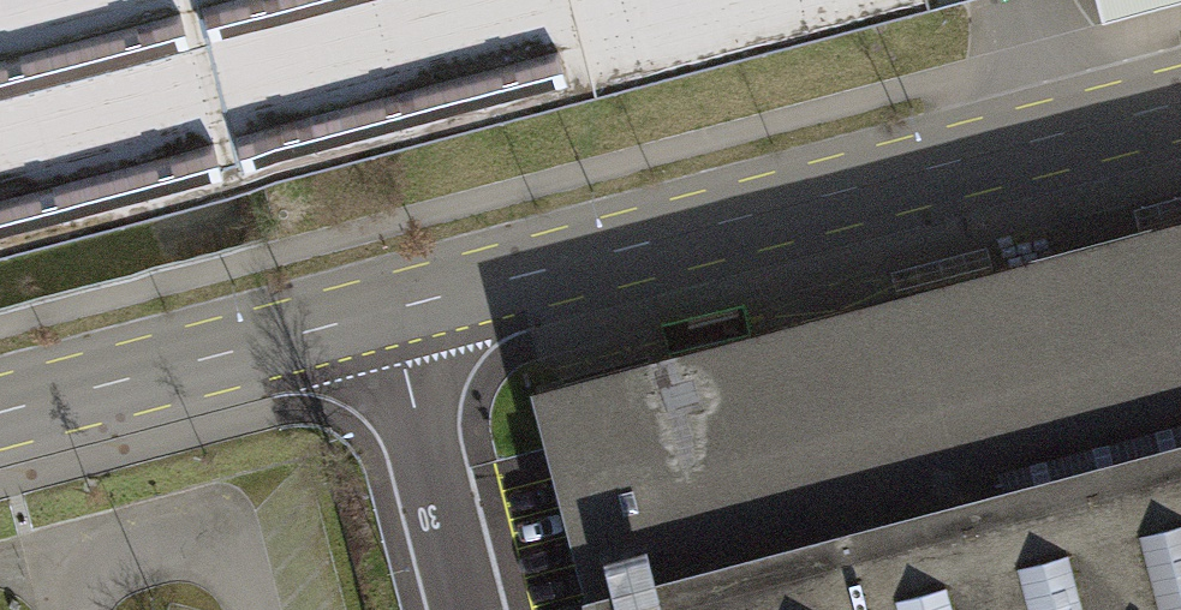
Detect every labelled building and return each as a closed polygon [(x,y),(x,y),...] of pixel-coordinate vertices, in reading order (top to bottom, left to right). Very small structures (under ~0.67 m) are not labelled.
[(597,85),(575,0),(0,0),(0,240),(597,85)] [(597,85),(918,0),(575,0),(597,85)] [(1180,452),(1180,223),(1140,234),(1095,246),(542,393),(600,608),(1180,452)] [(600,608),(600,609),(1180,609),(1180,452),(600,608)]
